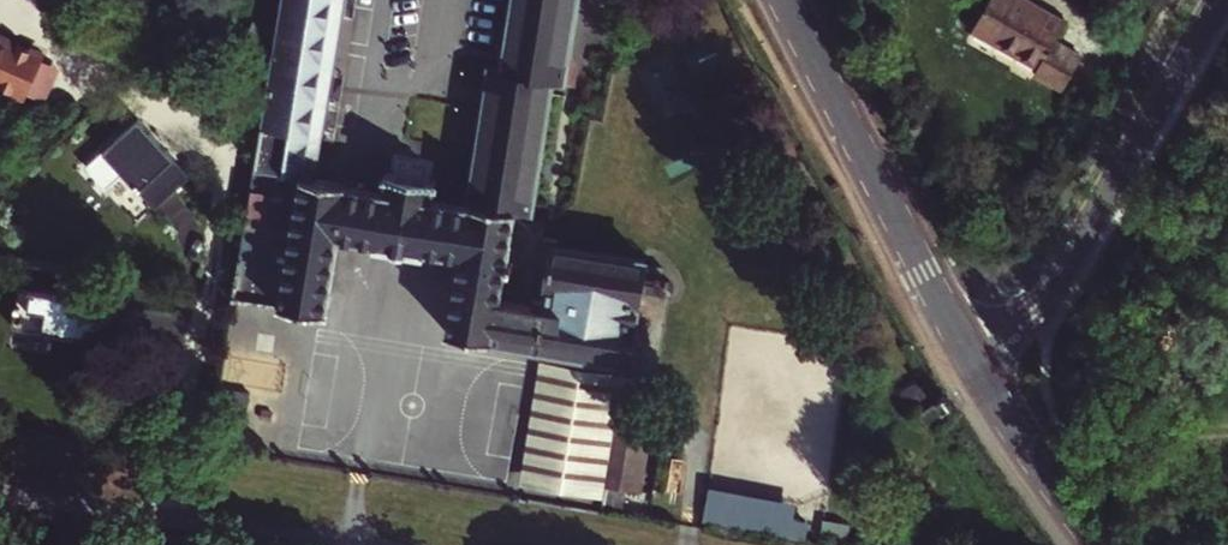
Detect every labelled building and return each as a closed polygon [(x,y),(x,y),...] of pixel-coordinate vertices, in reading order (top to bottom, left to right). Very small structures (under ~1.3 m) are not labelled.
[(624,364),(638,366),(644,323),(649,324),(658,268),(641,266),(642,261),(556,248),(557,241),(541,239),(531,307),(501,302),(506,269),(512,270),(513,263),(507,262),(515,213),(529,215),(550,83),(562,85),(576,0),(512,0),(500,71),(487,69),(466,208),(431,203),(437,178),(383,169),(383,195),(345,189),(346,184),(303,178),(330,0),(282,0),(277,28),(273,56),(234,302),(327,316),(338,240),(375,246),(374,248),(457,260),(446,335),(624,364)] [(1062,95),(1082,60),(1057,47),(1067,27),(1018,0),(993,0),(973,37),(1037,73),(1034,80),(1062,95)] [(249,53),(273,56),(277,28),(254,25),(249,53)] [(21,98),(40,55),(0,37),(0,88),(21,98)] [(137,124),(101,155),(141,198),(145,194),(159,211),(192,183),(178,163),(174,168),(137,124)] [(111,303),(20,288),(12,336),(103,351),(111,303)] [(257,356),(255,385),(290,387),(291,357),(257,356)] [(622,378),(560,369),(539,366),(521,488),(604,500),(617,412),(622,378)] [(652,417),(617,412),(604,500),(603,507),(624,510),(627,492),(641,494),(652,417)] [(806,536),(809,516),(792,513),(794,499),(707,483),(701,517),(806,536)]
